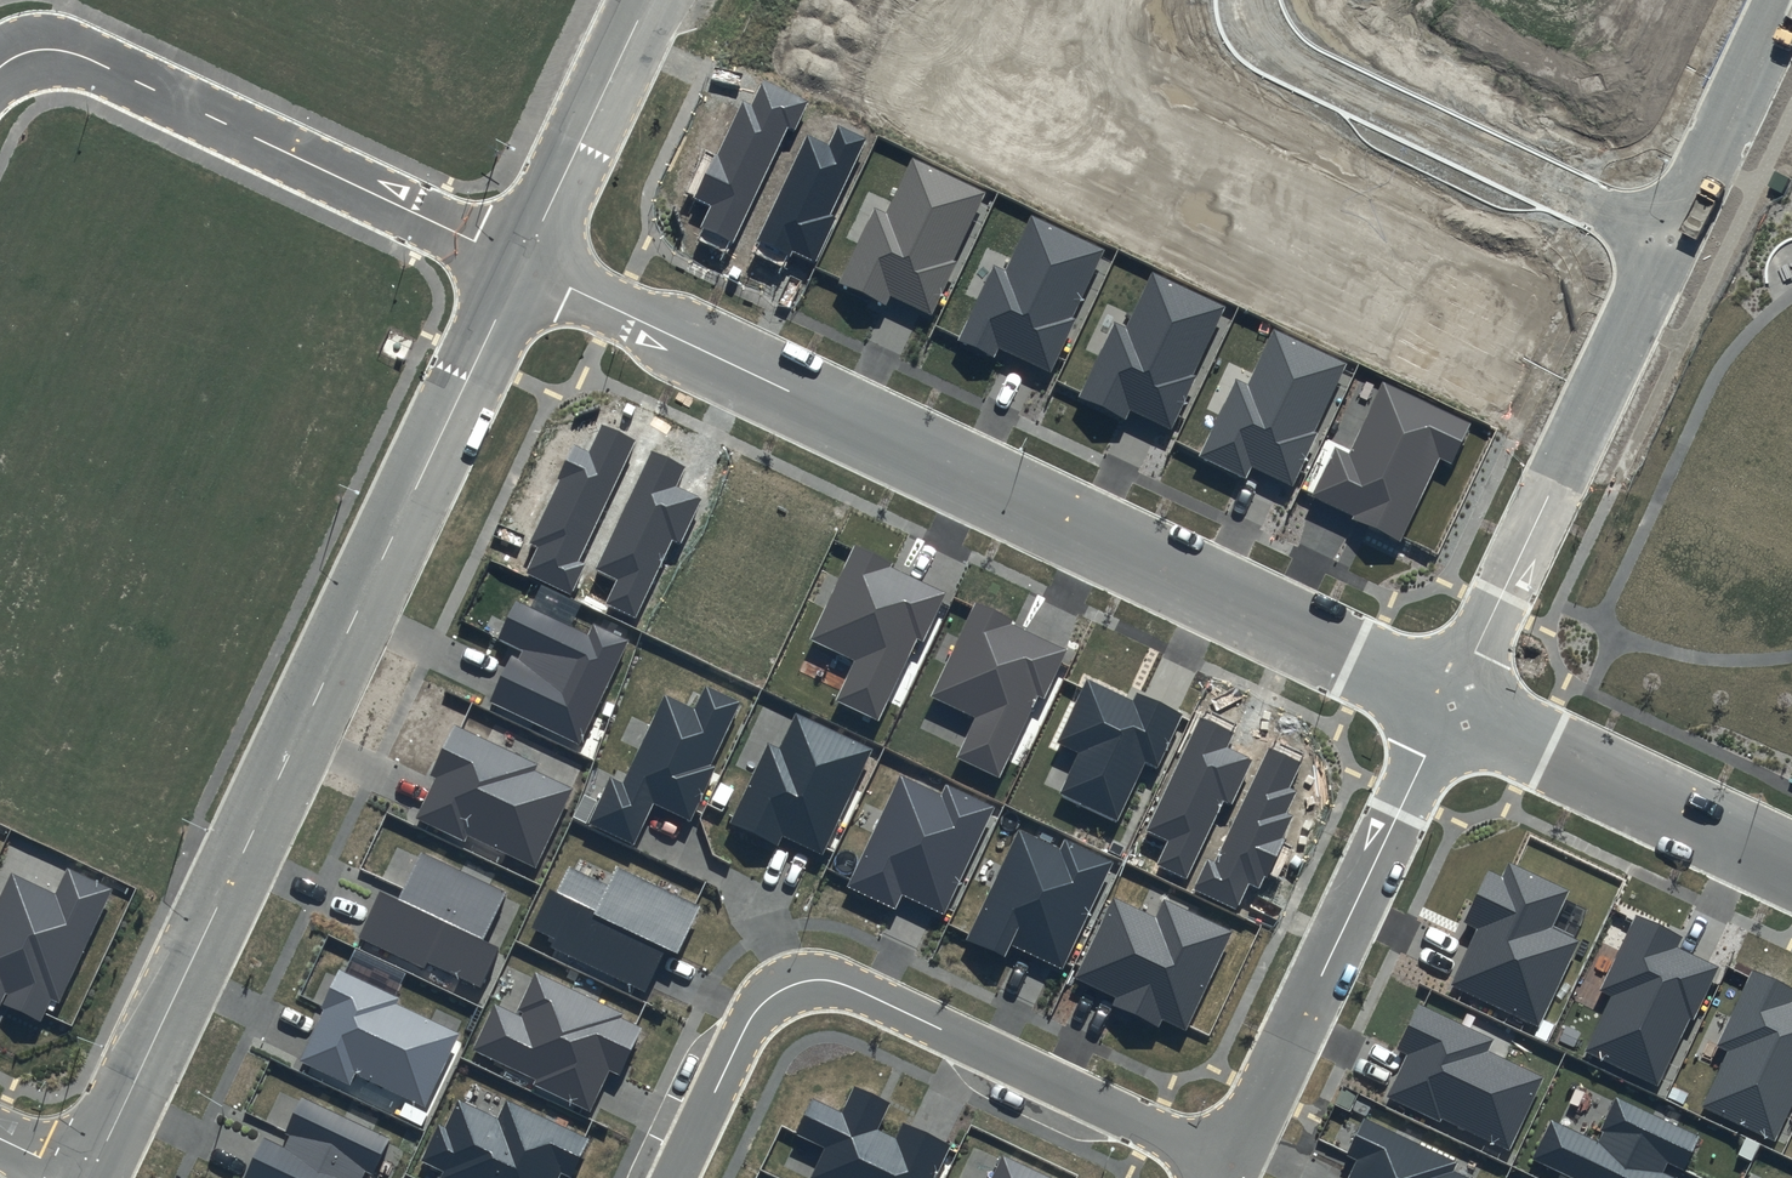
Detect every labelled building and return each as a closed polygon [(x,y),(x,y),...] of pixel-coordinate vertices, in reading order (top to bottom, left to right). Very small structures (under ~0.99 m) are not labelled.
[(808,102),(763,81),(751,105),(743,101),(718,155),(713,152),(692,198),(709,206),(699,227),(733,243),(788,126),(795,129),(808,102)] [(867,138),(838,124),(829,143),(808,133),(756,241),(789,257),(792,250),(814,261),(835,217),(830,214),(867,138)] [(985,192),(912,157),(886,213),(874,207),(839,283),(886,305),(891,295),(931,314),(956,261),(953,260),(985,192)] [(1788,178),(1774,171),(1767,186),(1781,193),(1788,178)] [(1106,250),(1032,215),(1006,271),(995,265),(959,340),(1007,363),(1011,353),(1051,372),(1076,319),(1073,318),(1106,250)] [(1226,306),(1153,272),(1127,327),(1115,321),(1079,397),(1127,419),(1132,409),(1172,428),(1197,376),(1194,374),(1226,306)] [(1346,364),(1273,329),(1247,385),(1235,379),(1200,454),(1247,477),(1252,467),(1292,486),(1317,433),(1314,432),(1346,364)] [(1471,423),(1383,382),(1348,455),(1335,449),(1312,496),(1354,516),(1352,519),(1401,542),(1440,459),(1451,465),(1471,423)] [(578,561),(635,440),(601,424),(588,451),(574,444),(528,542),(538,547),(525,573),(570,594),(584,564),(578,561)] [(652,451),(596,570),(618,580),(606,605),(636,619),(672,541),(681,545),(702,500),(676,488),(686,467),(652,451)] [(894,562),(854,544),(810,639),(854,660),(836,700),(878,720),(916,638),(923,641),(946,592),(892,568),(894,562)] [(587,634),(516,601),(498,639),(515,648),(489,702),(579,744),(628,640),(592,623),(587,634)] [(1013,619),(975,601),(930,696),(976,718),(957,758),(999,778),(1038,696),(1045,699),(1068,650),(1011,624),(1013,619)] [(1182,714),(1137,693),(1134,700),(1087,678),(1056,743),(1077,753),(1057,795),(1117,823),(1147,761),(1157,766),(1182,714)] [(741,703),(706,687),(695,712),(666,698),(624,786),(611,780),(590,823),(634,843),(653,803),(690,820),(716,766),(712,764),(741,703)] [(871,749),(796,713),(779,748),(768,743),(729,823),(778,846),(783,836),(821,854),(871,749)] [(1232,732),(1201,718),(1148,831),(1169,841),(1157,866),(1188,880),(1224,802),(1231,805),(1253,758),(1226,746),(1232,732)] [(539,764),(454,723),(430,774),(436,777),(417,818),(463,840),(467,833),(535,866),(573,788),(536,770),(539,764)] [(1302,763),(1270,748),(1215,864),(1208,860),(1194,890),(1235,909),(1248,881),(1259,886),(1292,815),(1288,812),(1299,789),(1291,786),(1302,763)] [(995,808),(946,784),(942,794),(901,774),(847,887),(896,910),(903,895),(944,914),(995,808)] [(1112,861),(1065,839),(1060,849),(1018,830),(966,940),(1006,958),(1012,945),(1061,968),(1112,861)] [(505,892),(422,854),(400,901),(380,892),(359,939),(426,969),(428,964),(480,988),(498,948),(482,941),(505,892)] [(1570,891),(1509,862),(1502,876),(1488,870),(1463,922),(1478,929),(1452,984),(1539,1026),(1580,941),(1552,927),(1570,891)] [(702,907),(617,867),(596,912),(550,891),(533,928),(555,938),(550,948),(645,993),(666,949),(679,955),(702,907)] [(68,869),(56,894),(11,873),(0,897),(0,1009),(2,1004),(41,1022),(51,1000),(59,1004),(112,889),(68,869)] [(1235,931),(1163,898),(1155,915),(1114,895),(1074,979),(1116,999),(1114,1005),(1159,1026),(1162,1021),(1187,1032),(1235,931)] [(1682,935),(1637,914),(1601,993),(1612,998),(1587,1054),(1659,1086),(1689,1019),(1694,1022),(1719,968),(1676,949),(1682,935)] [(1754,968),(1718,1047),(1729,1052),(1704,1107),(1775,1140),(1791,1104),(1791,985),(1754,968)] [(399,998),(339,970),(320,1009),(323,1011),(299,1060),(350,1084),(355,1072),(424,1105),(458,1033),(396,1004),(399,998)] [(623,1013),(536,972),(516,1013),(494,1002),(471,1049),(535,1080),(533,1085),(590,1112),(610,1070),(620,1075),(643,1028),(621,1017),(623,1013)] [(1494,1038),(1418,1001),(1394,1050),(1406,1055),(1386,1096),(1440,1122),(1442,1117),(1509,1149),(1544,1077),(1488,1050),(1494,1038)] [(855,1087),(842,1113),(812,1099),(795,1135),(825,1149),(811,1177),(935,1177),(951,1145),(903,1123),(895,1138),(878,1129),(890,1104),(855,1087)] [(301,1096),(284,1133),(290,1136),(284,1147),(262,1136),(242,1177),(361,1177),(364,1171),(374,1175),(391,1139),(301,1096)] [(1616,1097),(1595,1142),(1551,1121),(1533,1159),(1574,1177),(1675,1177),(1664,1173),(1669,1163),(1685,1170),(1700,1137),(1616,1097)] [(507,1099),(498,1118),(458,1099),(444,1129),(437,1126),(420,1161),(443,1171),(440,1177),(559,1177),(561,1173),(572,1177),(573,1177),(591,1138),(507,1099)] [(1365,1118),(1348,1154),(1358,1159),(1349,1177),(1472,1177),(1455,1170),(1459,1162),(1365,1118)] [(1002,1155),(991,1177),(1052,1177),(1002,1155)]
